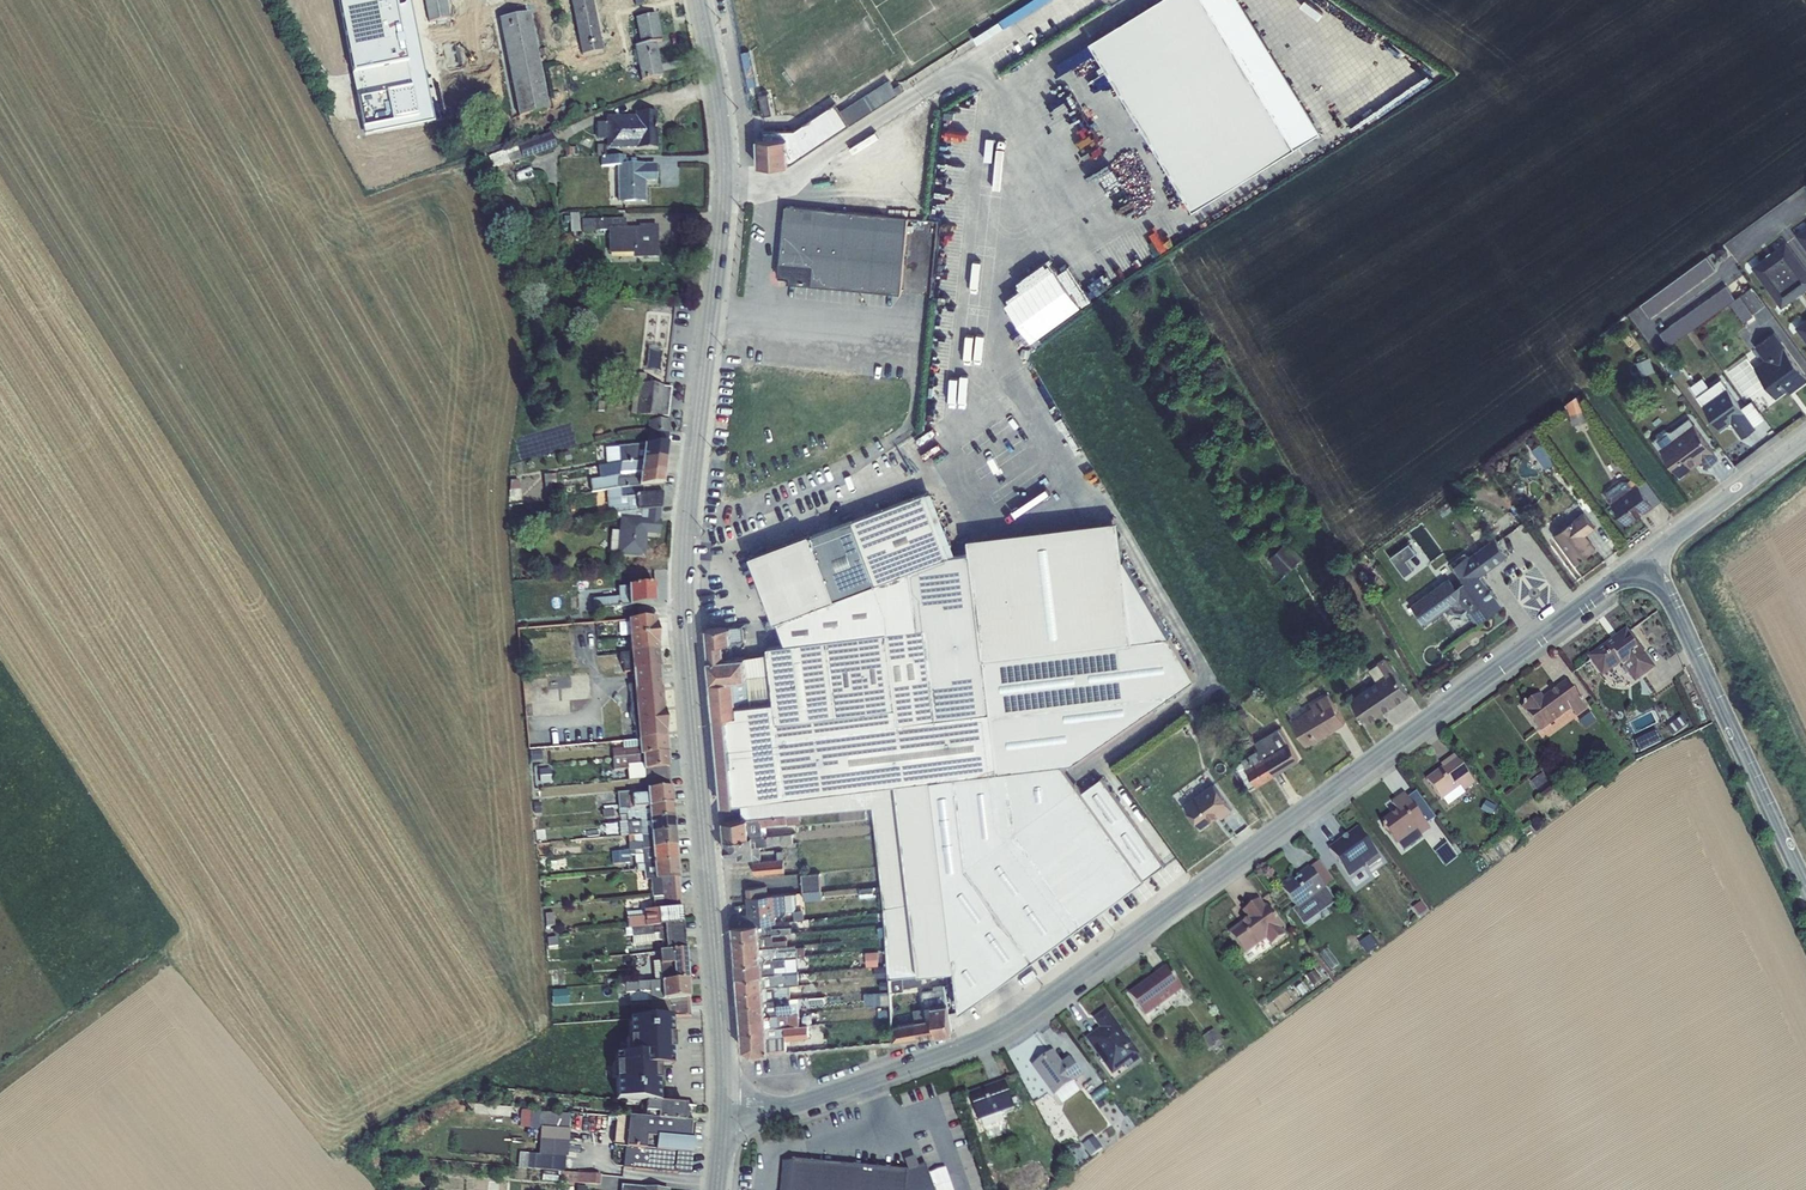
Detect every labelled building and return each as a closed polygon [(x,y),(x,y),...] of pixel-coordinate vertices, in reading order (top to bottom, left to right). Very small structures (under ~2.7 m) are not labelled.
[(428,22),(449,18),(446,0),(424,0),(428,22)] [(581,55),(603,51),(592,0),(570,0),(581,55)] [(1089,42),(1190,209),(1294,149),(1203,0),(1159,0),(1089,42)] [(529,13),(498,19),(518,116),(548,110),(529,13)] [(657,14),(635,18),(640,44),(655,42),(662,40),(657,14)] [(640,44),(634,46),(641,80),(662,75),(655,42),(640,44)] [(472,63),(354,87),(360,118),(478,93),(472,63)] [(621,79),(631,83),(634,74),(624,70),(621,79)] [(788,138),(789,164),(801,157),(826,139),(898,94),(904,91),(899,84),(894,87),(889,81),(865,96),(817,126),(810,130),(798,130),(798,137),(788,138)] [(758,94),(761,115),(772,113),(768,92),(758,94)] [(634,116),(606,116),(606,122),(596,123),(596,139),(606,139),(606,150),(636,149),(658,149),(656,112),(635,112),(634,116)] [(523,122),(524,130),(539,127),(537,118),(523,122)] [(764,129),(764,138),(788,138),(798,137),(798,130),(794,129),(764,129)] [(522,159),(556,147),(550,132),(517,144),(518,146),(505,151),(489,157),(493,168),(503,164),(509,162),(509,163),(522,158),(522,159)] [(788,138),(764,138),(758,138),(759,165),(789,164),(788,138)] [(609,202),(618,201),(617,164),(625,164),(625,156),(606,156),(605,145),(597,145),(597,156),(600,156),(601,166),(602,166),(602,174),(609,174),(609,202)] [(625,164),(617,164),(618,201),(618,202),(646,201),(645,180),(656,180),(656,164),(625,164)] [(514,172),(517,181),(533,176),(530,167),(514,172)] [(780,277),(780,281),(835,287),(844,211),(788,206),(786,219),(780,277)] [(844,211),(835,287),(899,293),(903,260),(904,249),(906,230),(908,217),(844,211)] [(569,213),(570,231),(579,231),(579,212),(569,213)] [(780,277),(786,219),(782,217),(776,277),(780,277)] [(608,228),(625,228),(625,219),(581,219),(581,231),(608,230),(608,228)] [(634,228),(625,228),(608,228),(608,230),(608,254),(610,253),(633,253),(633,257),(633,258),(657,257),(657,225),(639,225),(639,227),(634,228)] [(1796,233),(1805,248),(1805,226),(1796,233)] [(1773,256),(1784,273),(1801,261),(1786,240),(1770,252),(1773,256)] [(1766,285),(1784,273),(1773,256),(1770,252),(1752,265),(1766,285)] [(1640,304),(1649,316),(1715,268),(1706,256),(1640,304)] [(1801,261),(1784,273),(1796,289),(1801,292),(1805,289),(1805,268),(1801,261)] [(571,274),(580,285),(588,279),(579,268),(571,274)] [(1766,285),(1781,306),(1801,292),(1796,289),(1784,273),(1766,285)] [(1660,332),(1669,345),(1730,302),(1725,301),(1733,295),(1727,286),(1660,332)] [(1740,295),(1754,315),(1765,307),(1751,287),(1740,295)] [(1725,301),(1730,302),(1744,321),(1749,317),(1754,315),(1740,295),(1736,299),(1733,295),(1725,301)] [(666,355),(669,304),(646,303),(644,354),(666,355)] [(1728,326),(1737,319),(1731,311),(1722,317),(1728,326)] [(608,328),(616,330),(618,320),(609,318),(608,328)] [(1805,340),(1805,318),(1796,326),(1805,340)] [(1754,366),(1764,380),(1777,397),(1787,390),(1789,393),(1805,381),(1805,377),(1785,347),(1786,347),(1775,332),(1755,346),(1765,358),(1754,366)] [(1734,365),(1754,391),(1764,380),(1754,366),(1748,356),(1734,365)] [(1637,361),(1642,375),(1654,371),(1649,357),(1637,361)] [(1663,362),(1675,377),(1689,366),(1684,359),(1675,365),(1669,357),(1663,362)] [(1727,370),(1747,397),(1754,391),(1734,365),(1727,370)] [(637,414),(640,386),(639,385),(640,383),(644,384),(645,374),(639,373),(638,384),(634,384),(630,413),(637,414)] [(660,417),(663,385),(644,384),(640,383),(639,385),(640,386),(637,414),(637,415),(649,416),(659,417),(660,417)] [(1567,403),(1569,409),(1581,400),(1580,394),(1567,403)] [(1569,409),(1573,425),(1587,421),(1581,400),(1569,409)] [(659,417),(649,416),(649,421),(647,421),(648,434),(669,432),(670,432),(669,419),(659,421),(659,417)] [(1660,448),(1681,476),(1702,461),(1707,467),(1719,459),(1694,423),(1660,448)] [(668,444),(669,432),(648,434),(649,445),(668,444)] [(919,436),(902,444),(907,455),(924,446),(919,436)] [(1546,469),(1556,462),(1541,442),(1531,450),(1546,469)] [(666,458),(668,444),(649,445),(644,446),(642,459),(666,458)] [(642,459),(644,446),(608,448),(610,465),(642,459)] [(563,452),(565,460),(574,458),(572,450),(563,452)] [(1525,461),(1531,464),(1534,458),(1529,455),(1525,461)] [(665,467),(666,458),(642,459),(641,468),(665,467)] [(642,459),(610,465),(598,465),(600,478),(618,475),(640,473),(641,468),(642,459)] [(663,485),(665,467),(641,468),(640,473),(639,486),(663,485)] [(639,486),(640,473),(618,475),(600,478),(590,480),(592,492),(606,490),(616,488),(620,488),(639,486)] [(1597,498),(1618,526),(1640,510),(1644,517),(1657,508),(1631,473),(1597,498)] [(543,475),(546,495),(552,494),(551,486),(552,482),(556,482),(555,474),(550,474),(543,475)] [(509,506),(523,503),(519,479),(510,481),(509,506)] [(661,494),(663,485),(639,486),(620,488),(621,497),(627,497),(627,498),(637,497),(661,494)] [(621,497),(620,488),(616,488),(606,490),(608,513),(616,513),(638,511),(637,497),(627,498),(627,497),(621,497)] [(756,557),(787,643),(917,627),(910,570),(956,552),(933,490),(756,557)] [(660,509),(661,494),(637,497),(638,511),(641,510),(660,509)] [(617,555),(644,557),(647,534),(660,535),(661,520),(659,520),(660,509),(641,510),(640,517),(620,515),(620,518),(619,531),(617,553),(617,555)] [(640,517),(641,510),(638,511),(616,513),(616,518),(620,518),(620,515),(640,517)] [(1554,534),(1576,564),(1597,548),(1586,534),(1596,528),(1584,512),(1554,534)] [(1135,635),(1127,555),(1121,515),(972,533),(973,548),(987,654),(1135,635)] [(617,553),(619,531),(612,531),(610,551),(617,553)] [(1412,604),(1426,624),(1459,599),(1469,612),(1471,610),(1477,619),(1479,622),(1503,605),(1481,576),(1508,556),(1495,537),(1470,556),(1469,554),(1454,564),(1466,580),(1456,587),(1449,577),(1412,604)] [(1269,560),(1284,577),(1303,556),(1288,541),(1269,560)] [(1391,555),(1405,579),(1424,567),(1411,544),(1391,555)] [(750,707),(760,799),(933,774),(1001,766),(987,654),(973,548),(956,552),(910,570),(917,627),(787,643),(768,645),(770,652),(775,704),(750,707)] [(987,654),(1001,766),(1066,760),(1075,759),(1198,675),(1127,555),(1135,635),(987,654)] [(1366,570),(1369,573),(1374,573),(1376,571),(1376,567),(1374,564),(1369,563),(1366,567),(1366,570)] [(655,603),(653,584),(628,586),(629,604),(629,605),(655,603)] [(629,604),(628,586),(618,587),(619,597),(592,599),(593,607),(629,604)] [(1471,610),(1469,612),(1475,621),(1477,619),(1471,610)] [(655,617),(627,620),(638,740),(666,738),(655,617)] [(743,625),(731,626),(731,640),(742,639),(744,638),(743,625)] [(731,626),(707,627),(710,660),(725,658),(724,641),(731,641),(731,640),(731,626)] [(1602,676),(1621,663),(1635,682),(1655,668),(1626,628),(1588,656),(1602,676)] [(775,704),(770,652),(745,657),(747,677),(733,679),(736,709),(750,707),(775,704)] [(1351,698),(1367,723),(1410,694),(1385,656),(1378,661),(1379,663),(1386,674),(1377,680),(1351,698)] [(725,658),(710,660),(716,723),(738,720),(736,709),(733,679),(747,677),(745,657),(725,658)] [(1386,674),(1379,663),(1370,669),(1377,680),(1386,674)] [(527,743),(604,737),(599,673),(522,678),(527,743)] [(1618,688),(1620,678),(1611,676),(1609,686),(1618,688)] [(1527,711),(1541,732),(1571,710),(1576,717),(1588,709),(1583,701),(1582,702),(1567,680),(1544,698),(1541,694),(1521,707),(1525,712),(1527,711)] [(1291,720),(1306,745),(1345,722),(1328,693),(1311,703),(1314,706),(1291,720)] [(1237,708),(1246,724),(1251,721),(1242,705),(1237,708)] [(742,801),(760,799),(750,707),(736,709),(738,720),(716,723),(723,804),(742,801)] [(1667,724),(1673,733),(1683,725),(1676,717),(1667,724)] [(1195,722),(1203,735),(1210,730),(1203,718),(1195,722)] [(1260,748),(1276,774),(1300,760),(1280,727),(1256,741),(1260,748)] [(667,752),(666,738),(638,740),(639,754),(640,755),(642,755),(667,752)] [(639,754),(638,740),(623,741),(623,748),(612,749),(612,757),(625,756),(625,755),(639,754)] [(1588,754),(1600,760),(1606,747),(1594,742),(1588,754)] [(1257,785),(1276,774),(1260,748),(1242,759),(1243,760),(1256,783),(1257,785)] [(667,752),(642,755),(643,763),(644,769),(668,767),(667,752)] [(626,764),(627,764),(643,763),(642,755),(640,755),(639,754),(625,755),(625,756),(626,764)] [(1426,779),(1442,800),(1443,799),(1461,787),(1464,791),(1475,783),(1454,755),(1440,765),(1442,767),(1426,779)] [(625,756),(612,757),(614,769),(627,768),(627,764),(626,764),(625,756)] [(963,1009),(1167,862),(1103,774),(1086,786),(1066,760),(1001,766),(933,774),(958,965),(963,1009)] [(1256,783),(1243,760),(1237,764),(1250,787),(1256,783)] [(646,789),(670,788),(668,767),(644,769),(646,789)] [(535,784),(549,784),(549,768),(535,768),(535,784)] [(1531,782),(1537,789),(1548,781),(1542,773),(1531,782)] [(918,977),(956,973),(933,774),(760,799),(741,801),(743,817),(760,816),(786,813),(800,813),(874,808),(885,907),(889,979),(918,977)] [(1215,781),(1184,804),(1201,827),(1220,813),(1222,816),(1234,807),(1215,781)] [(1464,791),(1461,787),(1443,799),(1448,806),(1465,793),(1464,791)] [(648,807),(672,805),(670,788),(646,789),(647,790),(648,806),(648,807)] [(633,807),(648,806),(647,790),(617,792),(618,809),(633,807)] [(1417,830),(1421,835),(1430,829),(1427,825),(1408,798),(1405,792),(1392,801),(1397,809),(1380,822),(1397,844),(1399,842),(1417,830)] [(1408,798),(1427,825),(1436,818),(1417,792),(1408,798)] [(1482,810),(1491,815),(1496,807),(1486,801),(1482,810)] [(616,817),(615,805),(602,806),(603,818),(616,817)] [(649,818),(673,817),(672,805),(648,807),(649,818)] [(619,821),(649,819),(649,818),(648,807),(648,806),(633,807),(618,809),(619,821)] [(748,817),(750,835),(752,835),(763,834),(762,825),(787,823),(801,822),(800,813),(786,813),(760,816),(748,817)] [(650,835),(674,833),(673,817),(649,818),(649,819),(650,833),(650,835)] [(748,817),(724,820),(725,838),(750,835),(748,817)] [(650,833),(649,819),(619,821),(618,822),(619,835),(627,835),(633,834),(641,834),(650,833)] [(1328,850),(1349,877),(1365,865),(1369,869),(1382,859),(1358,827),(1328,850)] [(1399,842),(1406,851),(1423,838),(1421,835),(1417,830),(1399,842)] [(763,834),(752,835),(753,840),(756,840),(757,845),(793,842),(792,832),(763,834)] [(650,833),(641,834),(642,842),(634,842),(633,834),(627,835),(628,843),(622,843),(622,850),(651,848),(650,835),(650,833)] [(651,848),(675,846),(674,833),(650,835),(651,848)] [(641,834),(633,834),(634,842),(642,842),(641,834)] [(750,835),(725,838),(727,852),(740,851),(740,856),(754,854),(753,840),(752,835),(750,835)] [(1438,850),(1447,862),(1456,855),(1447,843),(1438,850)] [(651,848),(653,863),(677,861),(675,846),(651,848)] [(622,850),(611,851),(612,863),(629,862),(629,854),(642,853),(643,863),(636,864),(636,870),(644,870),(645,879),(650,879),(651,896),(652,896),(653,909),(657,909),(681,908),(678,877),(654,879),(653,863),(651,848),(622,850)] [(754,856),(754,873),(785,871),(784,857),(762,859),(757,858),(754,856)] [(1484,858),(1475,862),(1479,871),(1489,867),(1484,858)] [(1319,860),(1300,874),(1301,876),(1295,880),(1291,875),(1280,883),(1296,907),(1293,910),(1304,925),(1335,903),(1324,887),(1333,881),(1319,860)] [(678,877),(677,861),(653,863),(654,879),(678,877)] [(802,873),(804,891),(821,889),(819,871),(802,873)] [(748,896),(768,894),(767,885),(747,887),(748,896)] [(860,888),(860,897),(875,896),(874,887),(860,888)] [(803,891),(804,900),(814,899),(813,891),(803,891)] [(748,896),(747,896),(748,912),(748,915),(731,915),(731,924),(734,924),(759,922),(772,922),(776,921),(776,914),(784,913),(786,911),(785,893),(768,894),(748,896)] [(1230,934),(1245,954),(1265,938),(1270,945),(1285,933),(1259,898),(1242,911),(1249,920),(1230,934)] [(1422,902),(1412,908),(1418,917),(1428,911),(1422,902)] [(663,924),(682,923),(681,908),(657,909),(658,924),(663,924)] [(627,927),(658,924),(657,909),(653,909),(644,910),(644,916),(626,918),(627,927)] [(545,913),(546,925),(554,925),(553,913),(545,913)] [(735,936),(759,935),(759,934),(759,922),(734,924),(735,936)] [(759,934),(769,934),(772,933),(779,933),(778,927),(773,927),(772,922),(759,922),(759,928),(759,934)] [(666,951),(685,949),(682,923),(663,924),(666,951)] [(658,924),(627,927),(625,928),(625,936),(632,935),(633,943),(661,941),(662,951),(666,951),(663,924),(658,924)] [(772,933),(769,934),(770,945),(778,945),(777,938),(772,938),(772,933)] [(760,946),(770,945),(769,934),(759,934),(759,935),(760,946)] [(760,946),(759,935),(735,936),(736,949),(760,947),(760,946)] [(548,946),(557,945),(556,936),(547,937),(548,946)] [(1360,943),(1366,951),(1376,944),(1370,936),(1360,943)] [(805,943),(806,951),(820,950),(819,942),(805,943)] [(760,947),(761,959),(785,957),(805,955),(805,946),(797,947),(796,944),(778,945),(770,945),(760,946),(760,947)] [(737,961),(761,959),(760,947),(736,949),(737,961)] [(1331,971),(1339,966),(1328,948),(1320,954),(1331,971)] [(674,980),(687,979),(685,949),(666,951),(662,951),(658,952),(659,964),(672,963),(674,980)] [(866,965),(879,965),(879,950),(866,950),(866,965)] [(786,964),(785,957),(761,959),(762,973),(775,973),(775,972),(775,965),(786,964)] [(738,975),(762,973),(761,959),(737,961),(738,975)] [(661,981),(674,980),(672,963),(659,964),(661,981)] [(875,966),(876,976),(887,976),(887,965),(875,966)] [(1128,994),(1145,1016),(1183,988),(1166,965),(1128,994)] [(1314,970),(1306,977),(1315,987),(1324,980),(1314,970)] [(762,973),(763,985),(775,985),(775,980),(799,979),(798,971),(775,972),(775,973),(762,973)] [(738,975),(739,987),(763,985),(762,973),(738,975)] [(674,980),(661,981),(662,998),(668,998),(689,997),(687,979),(674,980)] [(893,979),(894,990),(903,989),(903,979),(893,979)] [(650,999),(662,998),(661,981),(638,982),(625,983),(625,993),(629,993),(629,1001),(650,1000),(650,999)] [(763,985),(764,999),(790,996),(789,984),(775,985),(763,985)] [(739,987),(740,1001),(764,999),(763,985),(739,987)] [(914,1009),(916,1021),(934,1018),(932,1005),(948,1003),(945,986),(922,990),(925,1007),(914,1009)] [(1304,986),(1293,992),(1297,1000),(1308,994),(1304,986)] [(567,990),(552,990),(551,1005),(566,1006),(567,990)] [(888,1004),(888,993),(873,994),(874,1005),(888,1004)] [(824,1005),(826,998),(811,994),(809,1002),(824,1005)] [(766,1014),(800,1012),(799,997),(790,996),(764,999),(766,1014)] [(667,1016),(690,1015),(689,997),(668,998),(669,1002),(665,1002),(667,1016)] [(650,1000),(651,1017),(665,1016),(665,1002),(669,1002),(668,998),(662,998),(650,999),(650,1000)] [(740,1001),(741,1016),(766,1015),(766,1014),(764,999),(740,1001)] [(892,1025),(894,1040),(953,1031),(948,1003),(932,1005),(934,1018),(916,1021),(892,1025)] [(888,1007),(876,1009),(878,1018),(890,1016),(888,1007)] [(1107,1008),(1093,1018),(1099,1027),(1086,1037),(1112,1074),(1125,1064),(1127,1067),(1141,1057),(1107,1008)] [(766,1015),(767,1027),(806,1023),(805,1014),(809,1014),(809,1016),(813,1016),(813,1011),(809,1012),(809,1011),(800,1012),(766,1014),(766,1015)] [(661,1072),(692,1075),(692,1073),(687,1064),(686,1042),(692,1031),(690,1015),(667,1016),(665,1016),(651,1017),(646,1018),(648,1034),(659,1034),(661,1072)] [(741,1016),(742,1030),(767,1028),(767,1027),(766,1015),(741,1016)] [(820,1023),(821,1035),(828,1034),(827,1022),(820,1023)] [(767,1028),(769,1052),(787,1051),(786,1039),(810,1036),(808,1023),(806,1023),(767,1027),(767,1028)] [(767,1028),(742,1030),(744,1048),(751,1053),(769,1052),(767,1028)] [(1202,1038),(1208,1048),(1220,1040),(1214,1030),(1202,1038)] [(608,1067),(649,1071),(651,1057),(579,1050),(578,1065),(608,1068),(608,1067)] [(1033,1065),(1055,1094),(1082,1074),(1070,1058),(1062,1064),(1052,1051),(1033,1065)] [(608,1067),(608,1068),(605,1097),(646,1101),(684,1105),(694,1106),(693,1075),(692,1075),(661,1072),(649,1071),(608,1067)] [(969,1091),(981,1126),(1003,1118),(1001,1111),(1014,1106),(1004,1079),(969,1091)] [(1102,1085),(1090,1098),(1098,1105),(1110,1093),(1102,1085)] [(496,1093),(495,1102),(506,1103),(507,1094),(496,1093)] [(682,1121),(684,1105),(646,1101),(645,1111),(657,1112),(657,1119),(682,1121)] [(540,1138),(568,1141),(570,1114),(540,1112),(538,1127),(541,1127),(540,1138)] [(652,1149),(668,1150),(669,1136),(692,1138),(693,1123),(677,1122),(677,1128),(642,1125),(642,1133),(638,1133),(637,1140),(641,1140),(640,1143),(652,1144),(652,1149)] [(692,1138),(669,1136),(668,1150),(691,1152),(692,1138)] [(1083,1144),(1092,1155),(1101,1148),(1093,1137),(1083,1144)] [(527,1167),(536,1168),(538,1154),(528,1153),(527,1167)] [(536,1168),(564,1170),(565,1156),(538,1154),(536,1168)] [(905,1189),(934,1189),(925,1164),(919,1167),(915,1157),(905,1161),(907,1172),(905,1189)] [(591,1161),(590,1173),(599,1174),(600,1162),(591,1161)] [(793,1161),(783,1161),(780,1189),(790,1189),(793,1161)] [(793,1161),(790,1189),(905,1189),(907,1172),(793,1161)] [(542,1179),(554,1181),(556,1172),(543,1170),(542,1179)] [(560,1181),(599,1184),(600,1174),(599,1174),(590,1173),(561,1171),(560,1181)]
